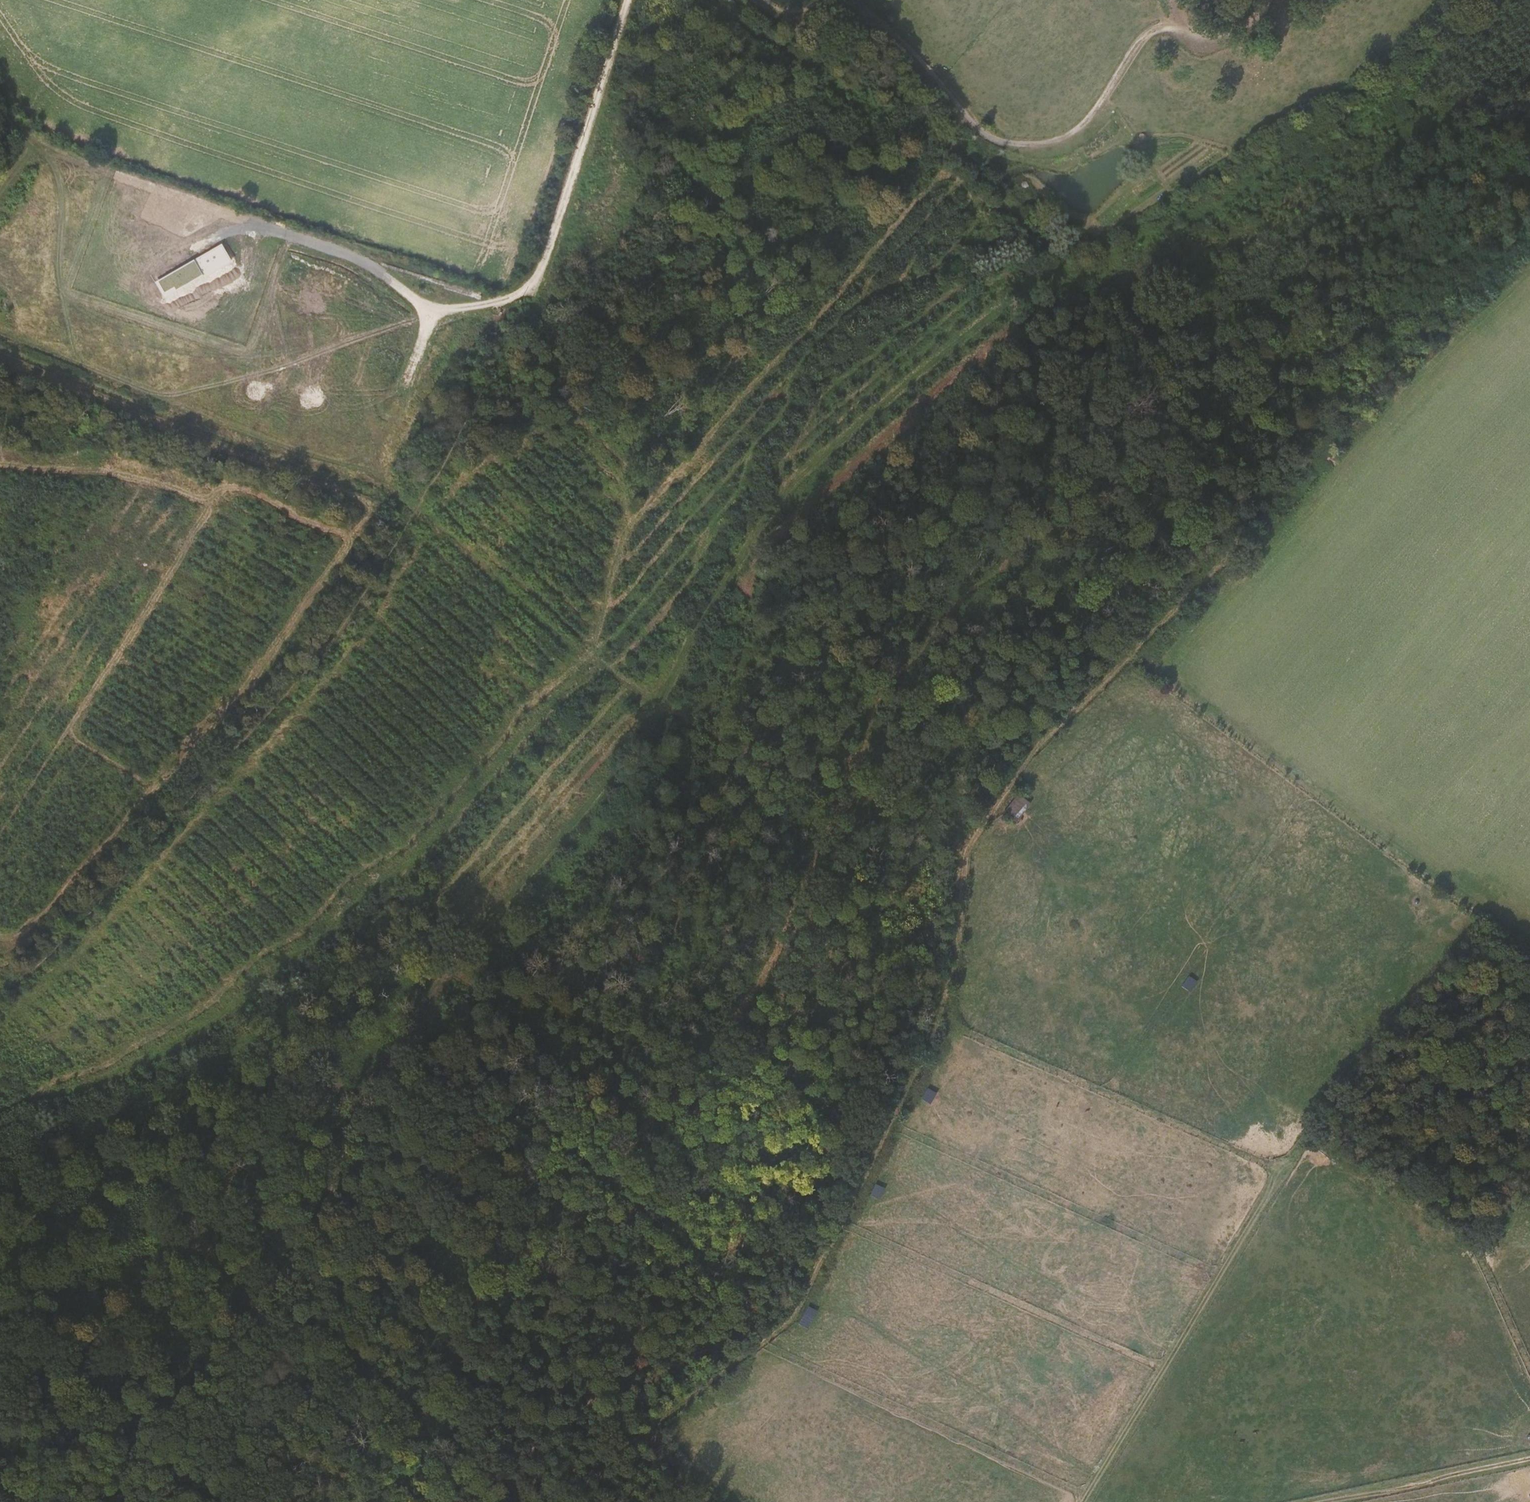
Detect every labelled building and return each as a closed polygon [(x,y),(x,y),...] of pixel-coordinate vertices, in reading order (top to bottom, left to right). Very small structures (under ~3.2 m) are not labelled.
[(1019,792),(1003,813),(1016,823),(1032,802),(1019,792)]
